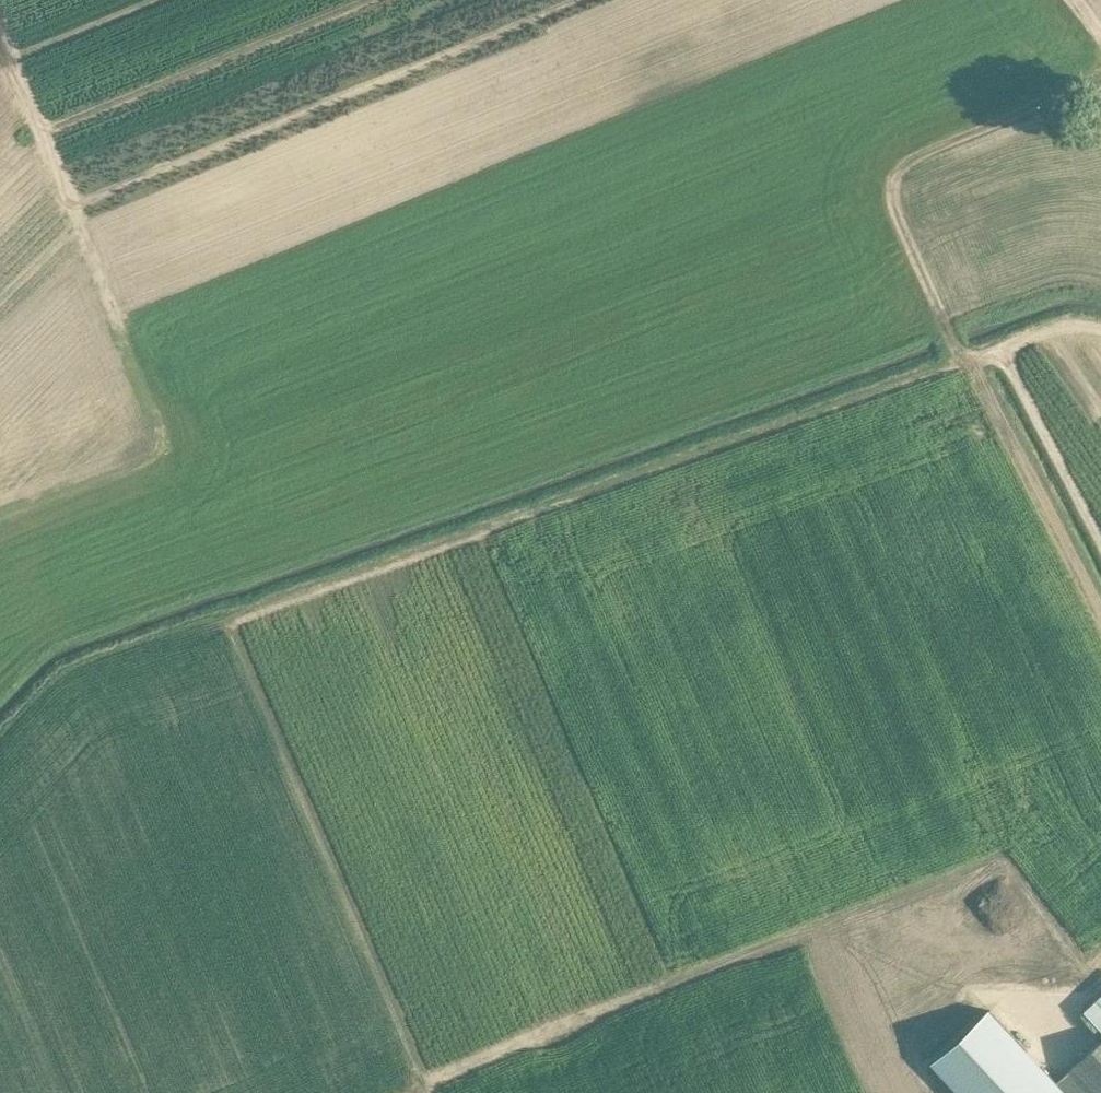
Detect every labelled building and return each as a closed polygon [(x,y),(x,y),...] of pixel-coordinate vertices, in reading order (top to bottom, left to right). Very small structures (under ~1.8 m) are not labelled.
[(1084,1010),(1100,1028),(1100,995),(1084,1010)] [(1056,1081),(1049,1073),(990,1008),(932,1062),(961,1092),(1068,1092),(1056,1081)] [(1056,1081),(1068,1092),(1100,1092),(1100,1039),(1056,1081)]
